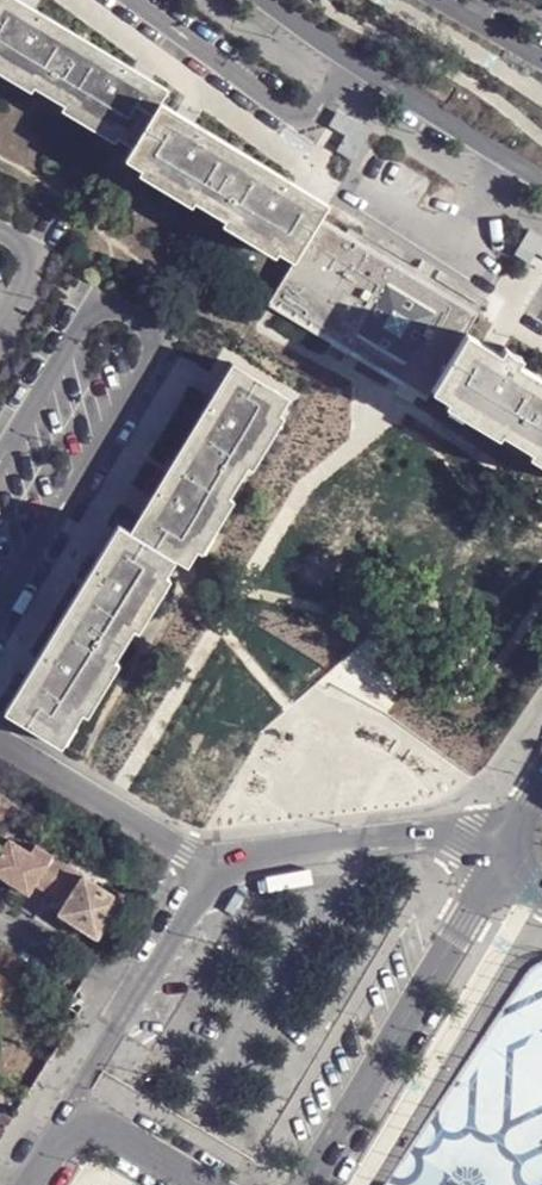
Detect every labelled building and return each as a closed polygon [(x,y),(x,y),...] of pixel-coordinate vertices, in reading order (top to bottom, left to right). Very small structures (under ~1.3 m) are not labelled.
[(33,85),(68,105),(116,134),(136,145),(163,102),(170,91),(24,0),(0,0),(0,65),(33,85)] [(0,65),(0,75),(28,91),(33,85),(0,65)] [(136,145),(129,158),(143,166),(194,198),(226,218),(277,249),(297,260),(323,217),(331,203),(163,102),(136,145)] [(116,134),(68,105),(62,113),(112,142),(116,134)] [(194,198),(143,166),(139,174),(189,205),(194,198)] [(297,260),(270,305),(332,343),(429,401),(436,390),(470,334),(480,314),(323,217),(297,260)] [(277,249),(226,218),(222,224),(273,255),(277,249)] [(436,390),(449,399),(501,432),(534,450),(541,455),(541,377),(470,334),(436,390)] [(234,365),(132,533),(177,559),(190,566),(200,552),(231,498),(250,467),(281,416),(291,398),(234,365)] [(498,438),(501,432),(449,399),(447,406),(498,438)] [(285,417),(281,416),(250,467),(255,470),(285,417)] [(534,450),(530,455),(541,462),(541,455),(534,450)] [(235,500),(231,498),(200,552),(204,555),(235,500)] [(7,712),(64,747),(84,713),(115,659),(135,630),(168,576),(177,559),(132,533),(119,525),(7,712)] [(172,578),(168,576),(135,630),(140,633),(172,578)] [(121,663),(115,659),(84,713),(89,715),(121,663)] [(36,843),(30,852),(10,839),(0,855),(0,875),(28,893),(35,883),(51,893),(69,864),(36,843)] [(123,899),(69,864),(51,893),(66,903),(60,912),(98,936),(123,899)] [(536,984),(537,999),(516,1000),(496,1033),(496,1067),(511,1042),(506,1039),(525,1039),(525,1023),(534,1009),(541,1009),(541,975),(536,984)]
